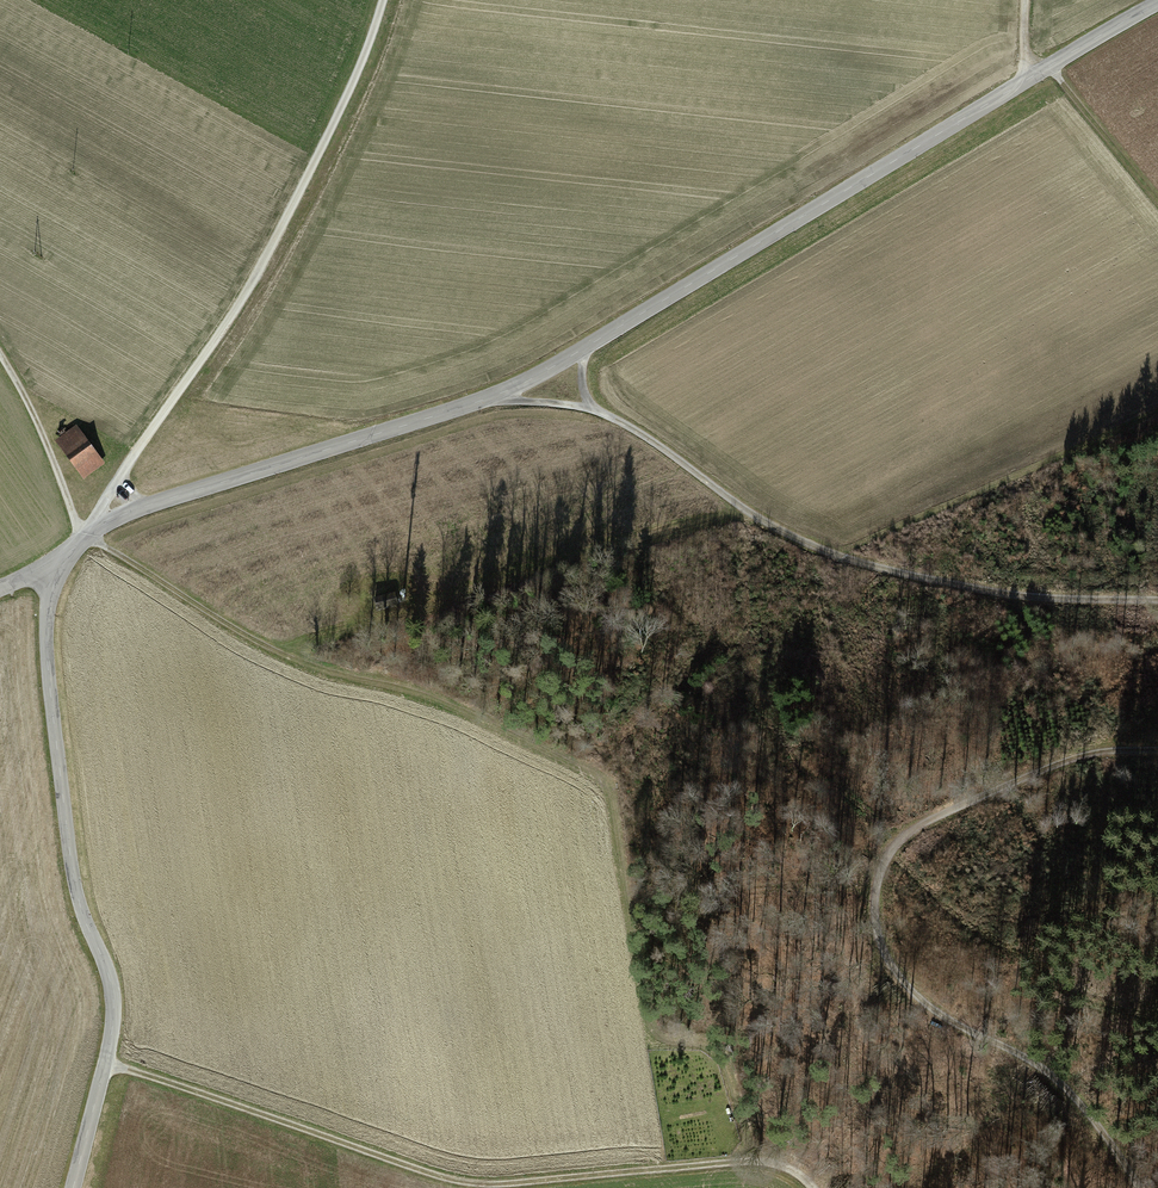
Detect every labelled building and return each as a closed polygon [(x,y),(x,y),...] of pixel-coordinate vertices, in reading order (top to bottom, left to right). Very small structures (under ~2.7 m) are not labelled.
[(81,433),(65,444),(90,481),(106,470),(81,433)] [(378,608),(397,603),(395,593),(375,598),(378,608)]
